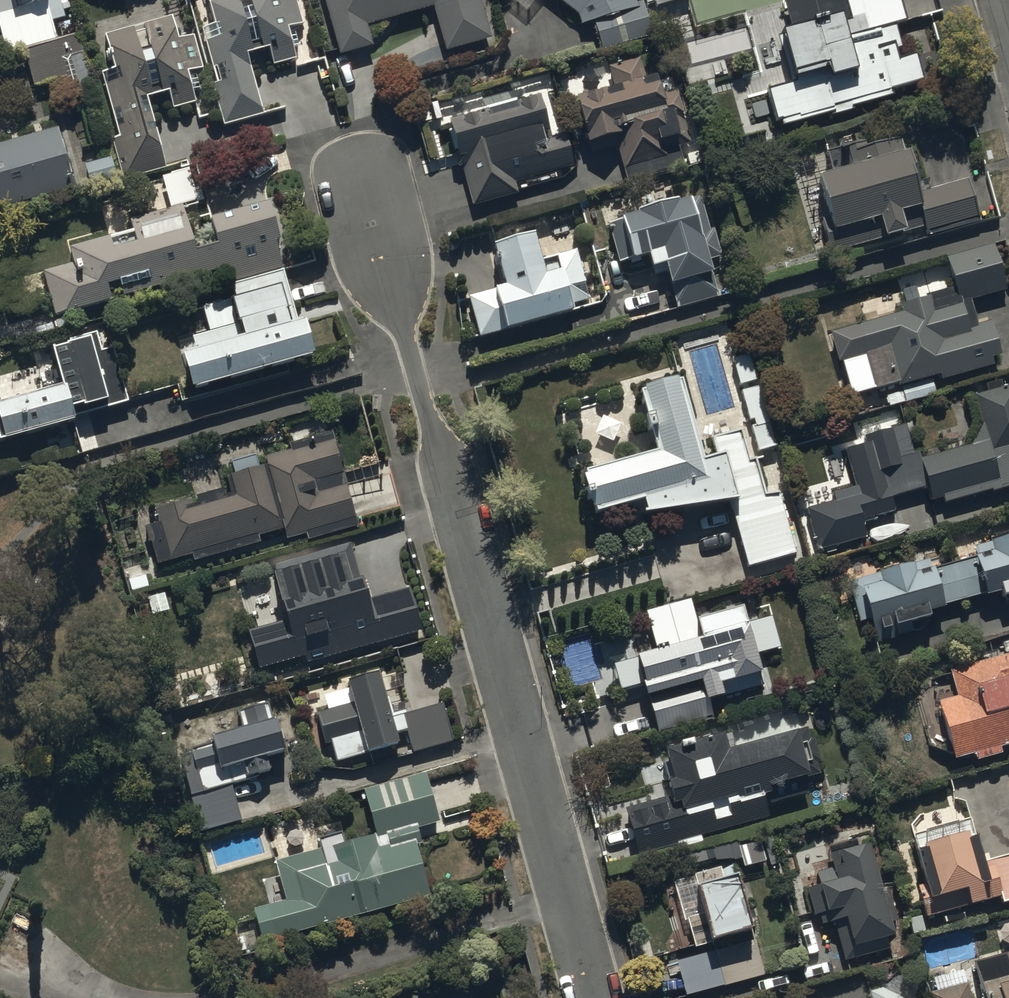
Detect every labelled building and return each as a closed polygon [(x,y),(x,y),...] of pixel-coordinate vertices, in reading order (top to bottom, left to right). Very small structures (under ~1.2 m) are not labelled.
[(55,35),(52,21),(65,18),(60,0),(0,0),(0,32),(3,43),(5,51),(56,38),(55,35)] [(245,48),(266,41),(272,62),(294,55),(286,25),(300,21),(294,0),(208,0),(214,19),(200,23),(216,79),(212,80),(224,122),(263,110),(245,48)] [(480,0),(325,0),(340,51),(373,42),(367,22),(432,3),(445,48),(490,35),(480,0)] [(593,16),(602,45),(652,30),(642,0),(560,0),(576,12),(578,21),(593,16)] [(848,15),(842,17),(839,4),(780,21),(795,72),(765,81),(778,126),(836,109),(834,104),(852,99),(854,106),(883,98),(881,90),(925,77),(917,46),(888,54),(879,23),(905,16),(900,0),(845,0),(848,15)] [(113,64),(100,68),(119,132),(112,134),(124,175),(164,163),(143,93),(166,87),(172,104),(194,98),(190,85),(197,83),(193,69),(202,67),(191,30),(177,34),(171,13),(103,33),(113,64)] [(78,36),(24,51),(34,88),(57,82),(60,94),(91,85),(78,36)] [(610,80),(573,90),(590,151),(615,144),(625,177),(684,160),(679,143),(693,139),(677,82),(661,87),(655,67),(643,71),(638,53),(605,62),(610,80)] [(539,90),(447,114),(471,203),(519,190),(516,178),(574,162),(566,130),(551,134),(539,90)] [(57,124),(0,140),(0,204),(73,184),(57,124)] [(831,165),(818,169),(831,219),(821,222),(828,250),(924,225),(926,233),(979,219),(967,175),(918,188),(906,143),(902,144),(899,135),(867,143),(865,137),(827,147),(831,165)] [(74,260),(42,269),(54,308),(110,292),(105,277),(118,274),(123,290),(221,261),(226,279),(281,263),(275,244),(281,243),(267,195),(208,213),(215,235),(193,242),(181,202),(197,198),(188,166),(160,174),(169,204),(129,216),(132,227),(70,245),(74,260)] [(620,214),(608,217),(620,264),(649,257),(654,277),(641,280),(644,291),(670,285),(675,303),(720,291),(710,255),(722,253),(705,189),(678,195),(677,192),(632,204),(633,208),(619,211),(620,214)] [(532,227),(492,239),(503,278),(493,281),(495,286),(468,294),(479,332),(591,300),(575,246),(540,256),(532,227)] [(887,405),(935,392),(929,371),(938,368),(940,376),(994,361),(992,352),(1000,350),(991,318),(977,322),(970,297),(1005,287),(992,240),(944,253),(953,283),(899,298),(898,293),(862,303),(866,318),(827,328),(835,357),(865,349),(875,386),(881,384),(887,405)] [(180,352),(192,396),(316,361),(306,326),(300,328),(287,283),(234,297),(237,307),(232,308),(233,312),(206,320),(209,331),(197,335),(201,346),(180,352)] [(129,405),(114,352),(105,355),(100,336),(51,350),(61,387),(0,404),(0,441),(129,405)] [(752,355),(732,361),(741,390),(761,384),(752,355)] [(679,383),(637,395),(655,458),(583,480),(596,520),(644,505),(649,520),(729,510),(749,579),(797,565),(779,504),(769,507),(758,467),(779,461),(771,436),(714,453),(716,462),(704,466),(679,383)] [(809,511),(821,552),(868,537),(864,523),(897,513),(894,503),(929,492),(933,503),(944,500),(946,506),(993,491),(994,494),(1008,489),(1008,389),(978,399),(986,426),(971,449),(922,464),(919,454),(915,456),(907,429),(866,441),(868,447),(848,454),(859,490),(835,497),(836,503),(809,511)] [(156,518),(145,521),(156,561),(191,552),(192,556),(259,538),(258,532),(281,525),(285,537),(305,531),(307,538),(359,523),(333,427),(289,439),(291,445),(264,453),(265,459),(228,469),(234,489),(198,499),(196,492),(152,504),(156,518)] [(913,567),(912,564),(879,573),(880,576),(850,584),(860,624),(871,622),(877,646),(920,636),(931,623),(928,613),(1002,592),(1005,602),(1008,603),(1008,535),(991,541),(992,545),(974,550),(977,558),(935,570),(933,561),(913,567)] [(309,666),(423,635),(411,591),(374,601),(369,585),(366,586),(363,577),(361,577),(352,546),(272,568),(288,623),(249,633),(260,671),(307,658),(309,666)] [(703,638),(640,655),(641,661),(618,668),(625,691),(648,685),(662,736),(717,720),(713,704),(764,689),(760,675),(765,674),(761,660),(782,654),(773,619),(749,626),(744,607),(698,620),(703,638)] [(951,674),(957,700),(938,705),(954,764),(977,758),(978,763),(1002,757),(1001,752),(1008,750),(1008,659),(951,674)] [(441,704),(389,719),(375,673),(347,681),(349,689),(324,696),(329,713),(317,716),(326,746),(333,744),(338,761),(366,753),(366,750),(398,741),(397,736),(406,733),(412,753),(452,741),(441,704)] [(215,745),(191,751),(197,775),(210,772),(214,789),(191,794),(200,831),(240,821),(231,784),(270,775),(267,762),(286,757),(277,718),(272,719),(268,706),(236,713),(239,726),(212,733),(215,745)] [(678,746),(680,751),(664,756),(673,785),(668,787),(672,800),(626,813),(638,858),(769,821),(767,814),(809,802),(805,788),(824,783),(811,735),(797,739),(796,736),(727,755),(723,739),(693,748),(691,742),(678,746)] [(426,777),(364,794),(377,839),(349,847),(345,833),(315,841),(319,856),(278,867),(288,906),(254,916),(262,946),(430,899),(417,849),(422,848),(418,832),(439,826),(426,777)] [(912,830),(927,887),(919,889),(927,920),(1001,900),(1003,906),(1008,905),(1008,857),(984,863),(973,822),(958,826),(953,809),(922,817),(912,830)] [(767,866),(761,845),(739,850),(745,872),(767,866)] [(842,866),(832,869),(833,871),(817,876),(821,889),(804,894),(813,920),(818,918),(821,927),(832,924),(845,965),(889,952),(887,946),(896,943),(891,926),(898,924),(888,892),(882,894),(868,850),(840,859),(842,866)] [(693,950),(712,945),(724,991),(765,979),(736,880),(734,874),(725,877),(722,868),(693,876),(704,915),(685,920),(693,950)] [(975,968),(983,997),(1008,997),(1008,958),(975,968)] [(968,987),(931,997),(971,997),(968,987)] [(881,989),(868,992),(870,997),(899,997),(881,989)]
